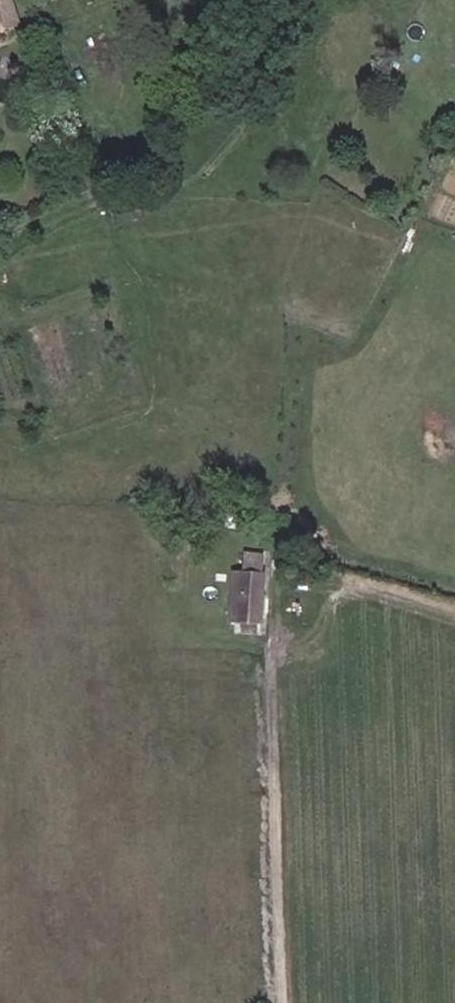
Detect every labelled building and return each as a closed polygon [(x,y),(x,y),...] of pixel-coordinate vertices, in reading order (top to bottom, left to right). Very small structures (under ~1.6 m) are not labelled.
[(5,30),(22,25),(15,0),(0,0),(0,12),(5,30)] [(263,556),(246,553),(242,598),(234,597),(233,620),(243,620),(242,632),(259,632),(262,620),(265,572),(263,572),(263,556)]
